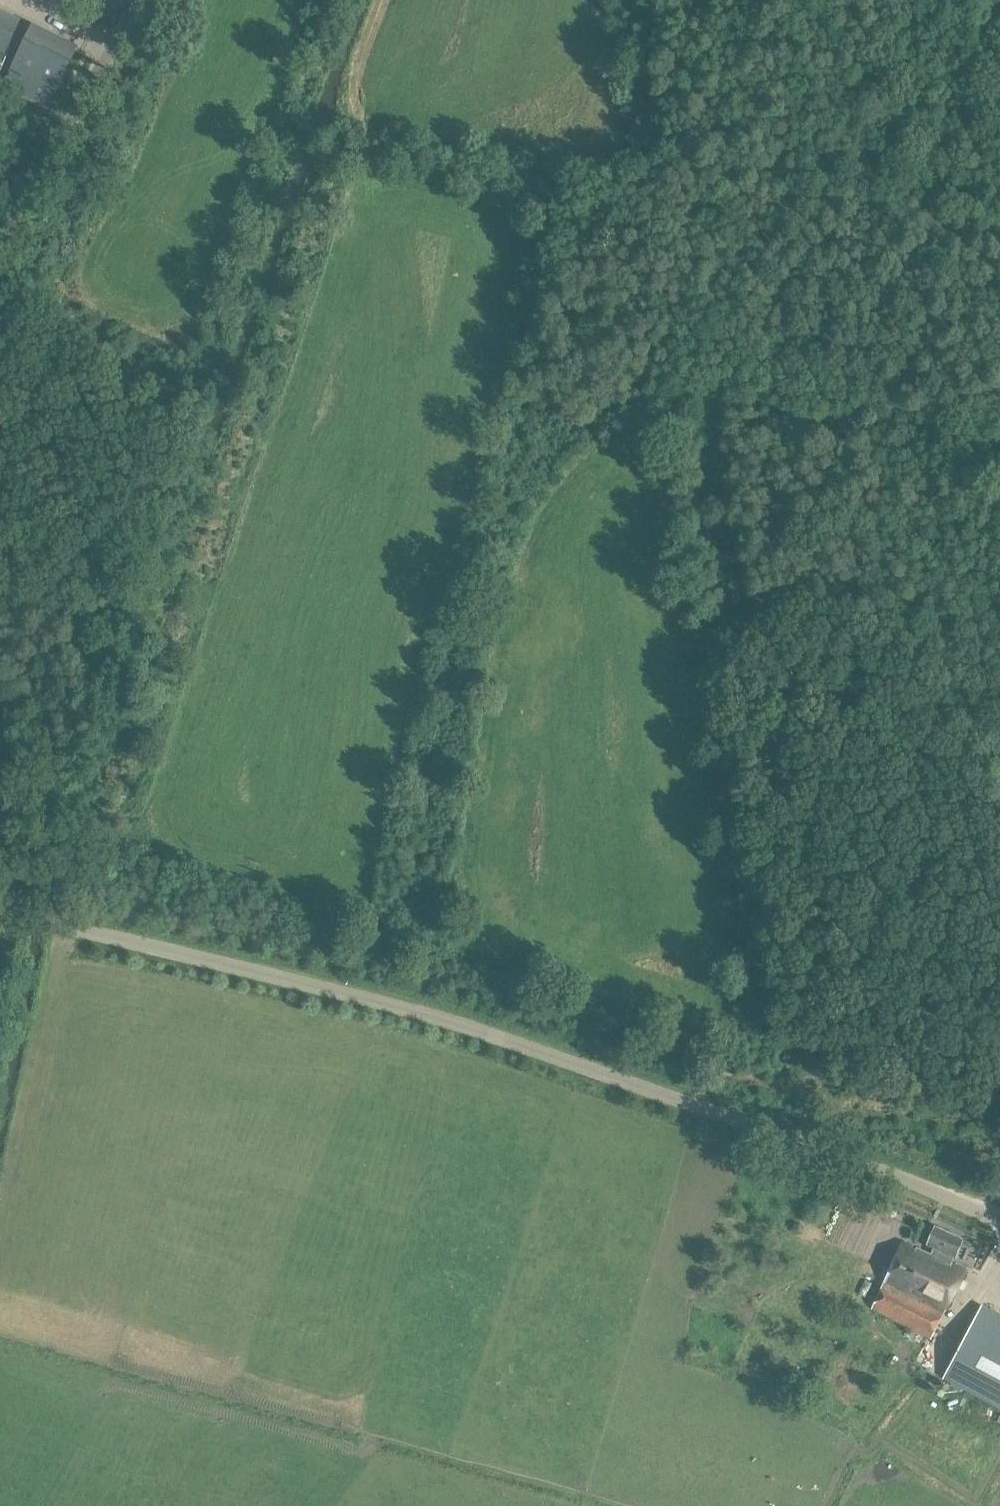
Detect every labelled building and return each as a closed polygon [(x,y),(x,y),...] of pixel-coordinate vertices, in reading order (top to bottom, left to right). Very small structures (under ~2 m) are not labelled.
[(22,18),(0,9),(0,70),(22,18)] [(932,1255),(952,1263),(963,1240),(937,1227),(928,1245),(935,1249),(932,1255)] [(905,1242),(885,1283),(884,1283),(872,1310),(917,1333),(913,1340),(923,1345),(927,1338),(931,1340),(946,1313),(944,1312),(965,1270),(952,1263),(932,1255),(905,1242)] [(943,1379),(999,1409),(999,1315),(982,1305),(943,1379)]
